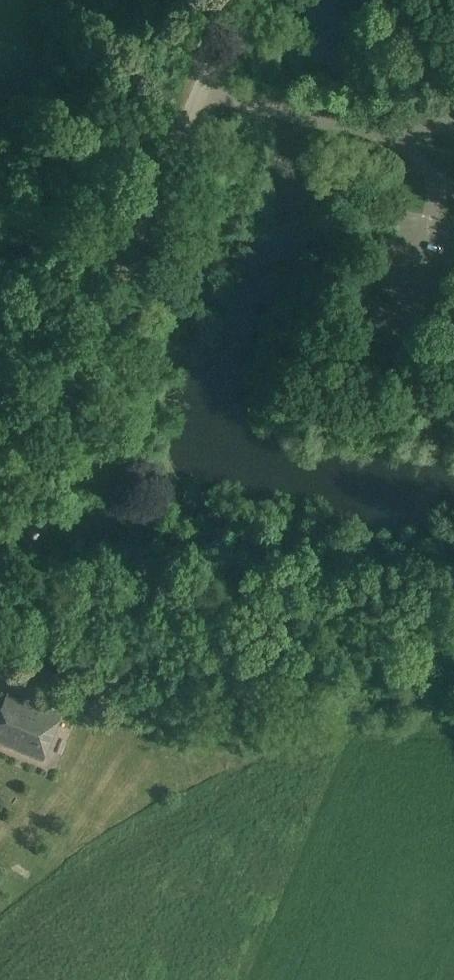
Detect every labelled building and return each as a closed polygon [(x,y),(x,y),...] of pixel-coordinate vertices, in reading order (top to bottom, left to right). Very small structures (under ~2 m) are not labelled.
[(44,759),(62,713),(7,690),(0,706),(0,741),(44,759)]
